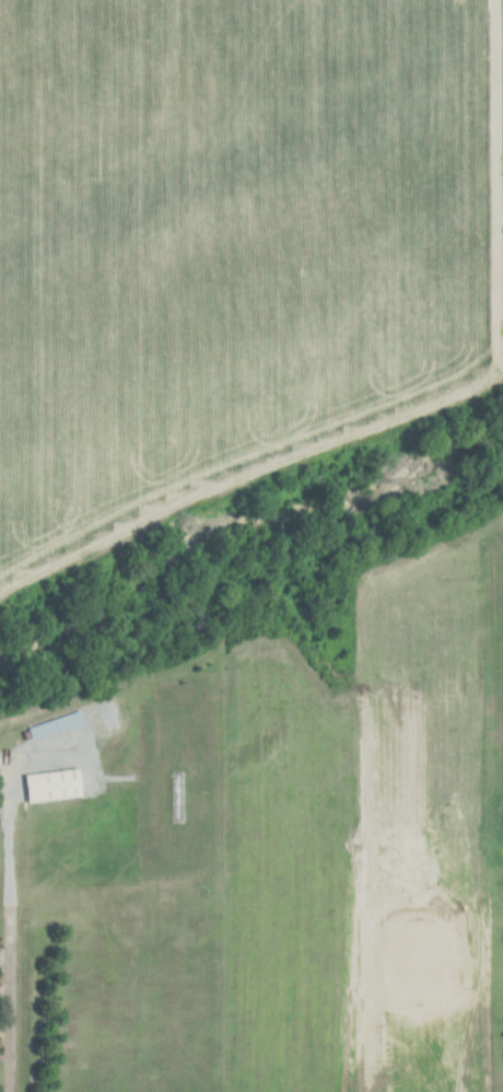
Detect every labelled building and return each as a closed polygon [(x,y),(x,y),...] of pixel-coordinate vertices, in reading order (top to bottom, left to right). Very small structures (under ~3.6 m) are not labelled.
[(32,739),(84,720),(79,708),(27,727),(32,739)] [(23,773),(26,801),(80,796),(78,767),(23,773)]
